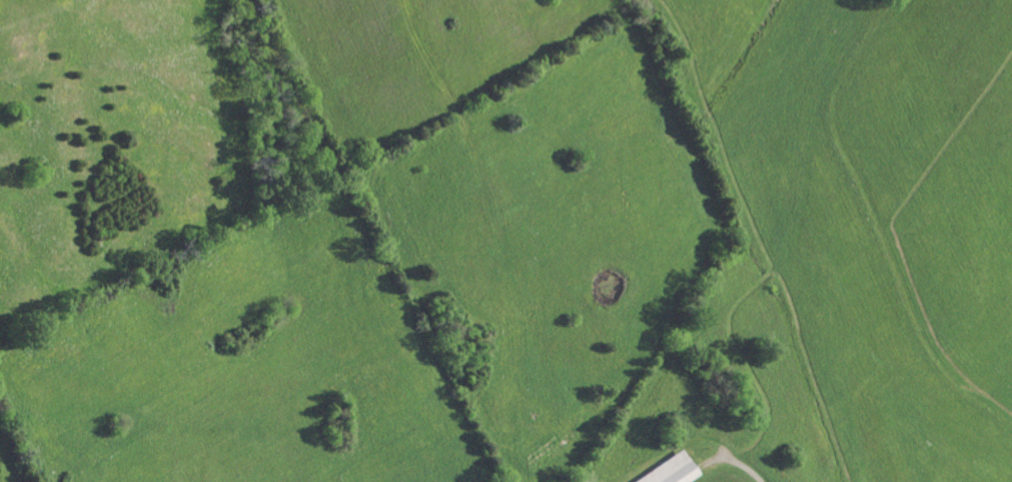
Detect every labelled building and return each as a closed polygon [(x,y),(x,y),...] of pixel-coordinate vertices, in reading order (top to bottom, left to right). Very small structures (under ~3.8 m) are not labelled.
[(681,452),(627,481),(687,481),(695,478),(681,452)]
